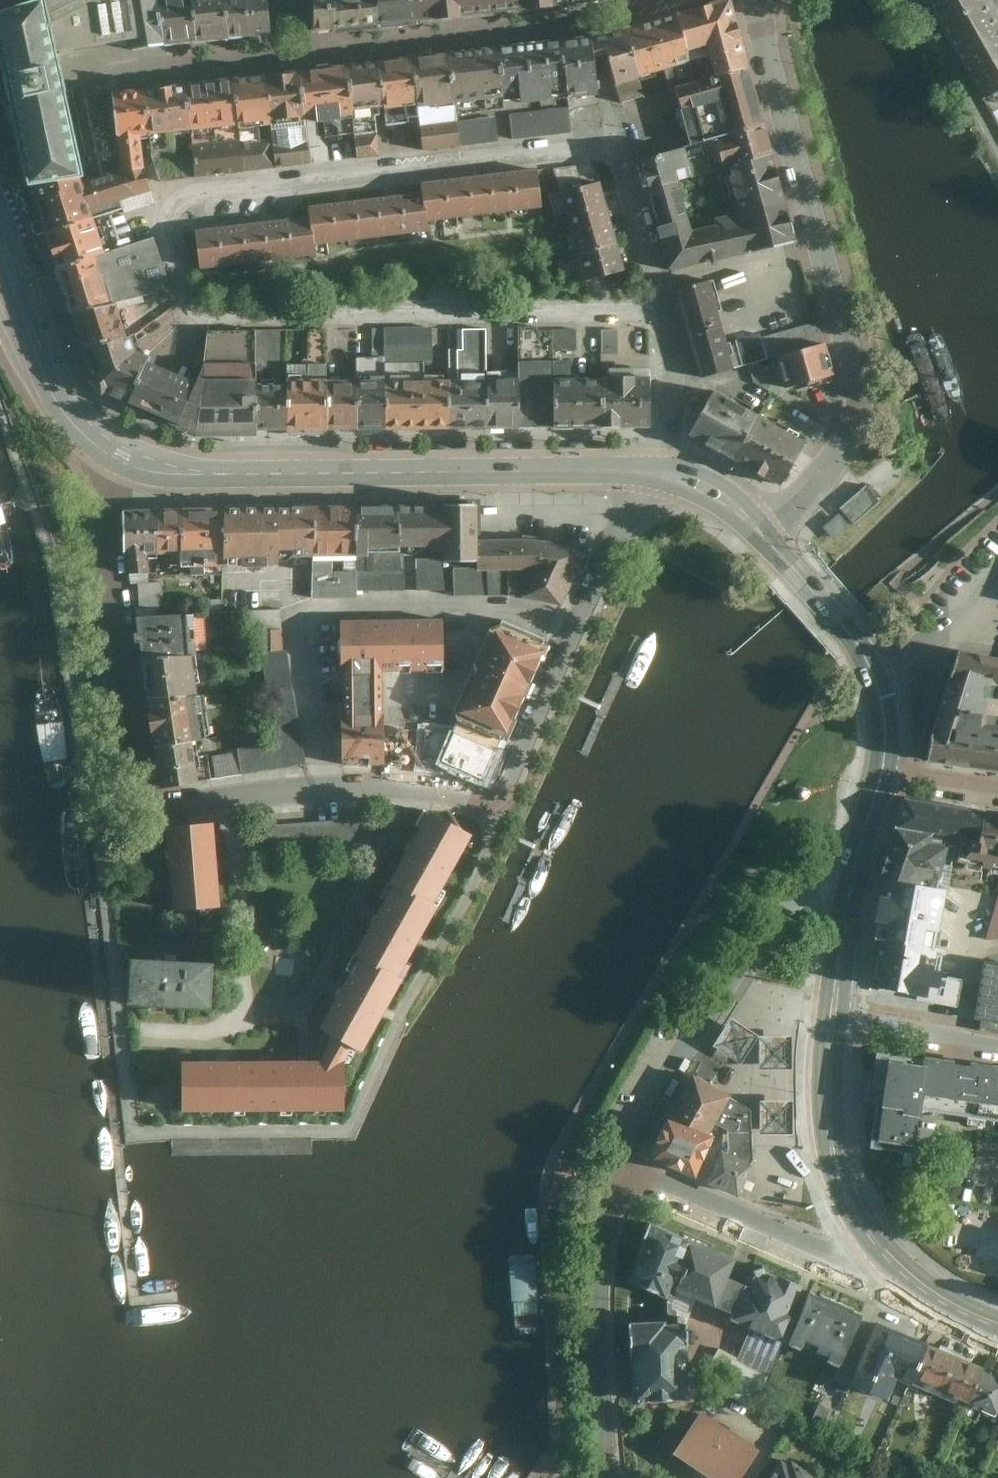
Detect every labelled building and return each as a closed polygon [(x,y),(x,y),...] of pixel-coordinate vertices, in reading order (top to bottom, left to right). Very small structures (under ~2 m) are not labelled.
[(0,14),(0,45),(7,77),(6,77),(3,78),(6,91),(8,104),(11,103),(12,103),(15,116),(30,187),(84,178),(77,144),(66,93),(63,78),(58,51),(128,41),(129,49),(147,47),(161,46),(164,45),(159,0),(58,0),(47,1),(0,14)] [(164,45),(168,45),(186,43),(192,42),(188,0),(159,0),(164,45)] [(192,42),(213,40),(218,39),(221,39),(217,0),(188,0),(192,42)] [(221,39),(238,37),(246,37),(242,0),(217,0),(221,39)] [(246,37),(271,34),(268,0),(242,0),(246,37)] [(343,0),(315,0),(318,35),(347,32),(343,0)] [(385,0),(343,0),(347,32),(388,28),(385,0)] [(425,0),(385,0),(388,28),(427,24),(425,0)] [(427,24),(571,9),(571,0),(425,0),(427,24)] [(571,9),(601,6),(600,0),(571,0),(571,9)] [(677,13),(689,58),(707,53),(743,44),(731,0),(725,0),(677,13)] [(982,0),(931,0),(983,95),(997,87),(997,28),(982,0)] [(677,13),(628,26),(641,76),(691,63),(689,58),(677,13)] [(628,26),(600,33),(605,51),(614,86),(618,104),(646,97),(641,76),(628,26)] [(593,35),(586,36),(590,55),(597,53),(605,51),(600,33),(593,35)] [(590,55),(586,36),(556,40),(565,87),(567,100),(597,97),(590,55)] [(565,87),(556,40),(492,47),(500,96),(517,93),(518,104),(549,101),(546,89),(565,87)] [(707,53),(712,71),(671,83),(688,140),(716,132),(764,120),(750,68),(743,44),(707,53)] [(500,96),(492,47),(442,53),(449,110),(501,106),(500,96)] [(442,53),(404,58),(410,99),(412,114),(449,110),(442,53)] [(404,58),(374,61),(380,103),(410,99),(404,58)] [(374,61),(340,65),(346,108),(380,103),(374,61)] [(340,65),(293,71),(298,115),(322,112),(325,136),(351,133),(346,108),(340,65)] [(304,165),(300,129),(298,115),(293,71),(258,75),(264,127),(266,143),(269,169),(304,165)] [(250,76),(228,78),(234,131),(236,147),(254,144),(253,128),(264,127),(258,75),(250,76)] [(182,83),(188,134),(188,138),(190,152),(236,147),(234,131),(228,78),(205,81),(182,83)] [(173,85),(146,88),(152,136),(154,152),(170,150),(168,136),(188,134),(182,83),(173,85)] [(114,91),(119,140),(139,138),(152,136),(146,88),(124,90),(114,91)] [(567,106),(508,112),(511,138),(570,131),(567,106)] [(493,115),(454,120),(457,144),(496,139),(493,115)] [(457,144),(454,120),(417,124),(420,148),(457,144)] [(716,132),(724,161),(770,150),(764,120),(716,132)] [(318,127),(300,129),(304,165),(329,162),(327,148),(319,138),(318,127)] [(377,154),(375,130),(351,133),(354,157),(377,154)] [(170,150),(154,152),(157,182),(193,177),(190,157),(176,159),(174,139),(188,138),(188,134),(168,136),(170,150)] [(139,138),(119,140),(121,160),(122,167),(142,165),(141,158),(139,138)] [(637,150),(645,183),(676,176),(675,167),(686,165),(679,139),(637,150)] [(254,144),(236,147),(239,172),(269,169),(266,143),(254,144)] [(236,147),(190,152),(190,157),(193,177),(239,172),(236,147)] [(656,226),(668,273),(795,243),(770,150),(724,161),(736,206),(688,218),(656,226)] [(84,178),(30,187),(34,199),(45,237),(96,221),(123,213),(120,203),(151,193),(142,165),(122,167),(84,178)] [(485,217),(543,210),(538,171),(480,178),(485,217)] [(645,183),(656,226),(688,218),(676,176),(645,183)] [(485,217),(480,178),(423,185),(424,194),(428,224),(485,217)] [(574,215),(617,205),(612,184),(569,194),(574,215)] [(424,194),(370,200),(375,241),(429,235),(428,224),(424,194)] [(312,218),(316,248),(375,241),(370,200),(311,207),(312,218)] [(617,205),(574,215),(579,236),(622,226),(617,205)] [(312,218),(255,224),(260,266),(317,259),(316,248),(312,218)] [(96,221),(45,237),(48,245),(55,267),(106,251),(96,221)] [(198,231),(203,272),(260,266),(255,224),(198,231)] [(622,226),(579,236),(584,257),(627,246),(622,226)] [(106,251),(55,267),(63,292),(71,318),(118,303),(170,287),(154,236),(106,251)] [(627,246),(584,257),(589,278),(632,267),(627,246)] [(711,276),(674,286),(686,328),(718,319),(715,310),(721,309),(711,276)] [(118,303),(71,318),(75,332),(80,347),(127,332),(118,303)] [(718,319),(686,328),(699,376),(731,368),(725,346),(718,319)] [(725,346),(731,368),(776,353),(822,341),(817,321),(760,337),(758,332),(734,338),(735,343),(725,346)] [(431,326),(382,326),(383,360),(431,360),(431,326)] [(199,360),(190,381),(171,423),(191,432),(252,431),(251,328),(202,329),(199,360)] [(281,328),(251,328),(252,431),(282,431),(281,376),(281,328)] [(304,328),(304,376),(281,376),(282,431),(323,430),(322,375),(322,328),(304,328)] [(485,328),(461,328),(461,350),(485,350),(485,328)] [(563,328),(551,328),(551,349),(563,349),(563,328)] [(575,328),(563,328),(563,349),(575,349),(575,328)] [(612,328),(600,328),(600,349),(612,349),(612,328)] [(625,328),(612,328),(612,349),(625,349),(625,328)] [(636,328),(625,328),(625,349),(636,348),(636,328)] [(127,332),(80,347),(85,362),(90,378),(87,380),(101,396),(103,394),(127,404),(146,362),(148,356),(132,349),(127,332)] [(776,353),(786,388),(832,375),(822,341),(776,353)] [(352,356),(353,375),(353,430),(380,430),(379,375),(379,355),(352,356)] [(516,360),(516,373),(517,429),(551,428),(549,360),(516,360)] [(571,360),(549,360),(551,428),(576,428),(575,372),(571,372),(571,360)] [(146,362),(127,404),(171,423),(190,381),(146,362)] [(648,371),(607,372),(608,428),(648,427),(648,371)] [(607,372),(575,372),(576,428),(608,428),(607,372)] [(483,373),(442,374),(442,429),(483,429),(483,373)] [(516,373),(483,373),(483,429),(517,429),(516,373)] [(442,374),(379,375),(380,430),(442,429),(442,374)] [(353,375),(322,375),(323,430),(353,430),(353,375)] [(714,391),(689,432),(730,456),(754,415),(714,391)] [(802,442),(754,415),(730,456),(778,483),(802,442)] [(354,501),(313,502),(314,552),(314,572),(336,572),(336,557),(355,557),(355,551),(354,501)] [(395,501),(354,501),(355,551),(360,551),(361,571),(360,590),(411,589),(410,567),(406,567),(406,551),(396,551),(395,501)] [(480,537),(480,501),(395,501),(396,551),(406,551),(441,550),(441,558),(421,559),(421,590),(457,589),(457,567),(481,566),(480,537)] [(298,553),(314,552),(313,502),(296,502),(274,503),(275,557),(287,557),(292,553),(298,553)] [(274,503),(220,504),(219,564),(276,563),(275,557),(274,503)] [(175,550),(176,504),(155,505),(155,551),(175,550)] [(220,504),(176,504),(175,550),(176,562),(185,562),(185,575),(219,573),(219,564),(220,504)] [(2,570),(3,571),(4,571),(7,570),(9,570),(11,568),(12,567),(13,566),(14,565),(14,563),(14,560),(14,558),(13,551),(10,537),(1,507),(0,505),(0,570),(2,570)] [(155,551),(155,505),(122,505),(123,572),(153,571),(152,556),(155,556),(155,551)] [(834,540),(850,526),(838,511),(821,526),(834,540)] [(529,536),(480,537),(481,566),(457,567),(457,589),(457,595),(527,595),(567,604),(591,548),(573,543),(560,540),(543,538),(529,536)] [(336,572),(314,572),(308,596),(354,596),(360,590),(361,571),(336,572)] [(159,580),(135,584),(139,608),(163,605),(159,580)] [(281,609),(243,610),(244,629),(281,628),(281,609)] [(135,619),(141,661),(193,653),(187,611),(135,619)] [(340,616),(342,761),(393,760),(393,714),(379,714),(378,663),(452,661),(452,614),(340,616)] [(500,750),(547,646),(486,619),(447,708),(451,719),(453,720),(450,728),(498,749),(500,750)] [(281,630),(257,630),(257,650),(282,650),(281,630)] [(304,763),(284,649),(257,654),(273,742),(235,748),(239,773),(304,763)] [(141,661),(146,700),(199,693),(193,653),(141,661)] [(997,771),(997,660),(960,654),(929,762),(997,771)] [(146,700),(153,747),(187,741),(205,739),(199,693),(146,700)] [(498,749),(450,728),(435,761),(483,781),(498,749)] [(153,747),(158,786),(211,779),(208,754),(189,756),(187,741),(153,747)] [(233,752),(211,755),(214,777),(237,774),(233,752)] [(892,797),(886,828),(925,836),(951,840),(968,842),(974,812),(892,797)] [(433,810),(394,881),(398,884),(437,906),(477,835),(433,810)] [(974,812),(968,842),(951,840),(948,860),(997,869),(997,817),(974,812)] [(374,847),(372,818),(256,825),(258,855),(374,847)] [(215,822),(168,826),(174,910),(223,906),(215,822)] [(886,828),(876,881),(915,888),(928,890),(936,846),(924,844),(925,836),(886,828)] [(915,888),(876,881),(871,910),(910,917),(915,888)] [(363,957),(402,978),(441,908),(437,906),(398,884),(359,955),(363,957)] [(929,949),(879,940),(872,981),(922,991),(919,1002),(942,1006),(947,979),(935,977),(940,957),(928,955),(929,949)] [(803,947),(789,944),(787,955),(801,958),(803,947)] [(363,957),(322,1029),(335,1036),(355,1047),(366,1053),(406,981),(402,978),(363,957)] [(130,1009),(213,1012),(214,965),(132,962),(130,1009)] [(982,1032),(997,1034),(997,968),(983,965),(974,1020),(984,1021),(982,1032)] [(763,1038),(735,1020),(717,1048),(745,1066),(763,1038)] [(335,1036),(322,1060),(346,1060),(355,1047),(335,1036)] [(796,1037),(763,1038),(764,1071),(796,1070),(796,1037)] [(877,1100),(870,1147),(913,1154),(920,1110),(921,1107),(920,1107),(927,1057),(925,1057),(924,1060),(890,1055),(877,1053),(875,1066),(873,1083),(871,1099),(877,1100)] [(997,1121),(997,1067),(947,1060),(933,1058),(927,1057),(920,1107),(921,1107),(920,1110),(934,1112),(956,1115),(969,1117),(985,1119),(997,1121)] [(322,1060),(264,1062),(266,1113),(348,1111),(346,1060),(322,1060)] [(264,1062),(183,1064),(183,1082),(184,1114),(266,1113),(264,1062)] [(695,1076),(675,1118),(717,1136),(721,1128),(734,1100),(736,1095),(695,1076)] [(754,1112),(734,1100),(721,1128),(730,1132),(730,1153),(755,1165),(757,1161),(754,1112)] [(798,1101),(763,1101),(764,1136),(798,1135),(798,1101)] [(658,1153),(656,1158),(701,1180),(721,1138),(717,1136),(675,1118),(658,1153)] [(755,1165),(730,1153),(726,1152),(711,1186),(744,1199),(758,1166),(755,1165)] [(730,1320),(742,1290),(725,1283),(733,1262),(646,1227),(625,1287),(663,1302),(669,1305),(674,1296),(730,1320)] [(788,1317),(798,1288),(751,1269),(742,1290),(730,1320),(728,1325),(746,1334),(736,1358),(719,1350),(702,1386),(755,1411),(794,1319),(788,1317)] [(839,1370),(861,1317),(810,1296),(787,1349),(798,1353),(801,1346),(829,1359),(827,1365),(839,1370)] [(896,1381),(908,1386),(924,1347),(875,1327),(849,1389),(887,1404),(896,1381)] [(685,1406),(683,1328),(626,1330),(628,1407),(685,1406)] [(955,1359),(924,1347),(908,1386),(939,1398),(955,1359)] [(981,1370),(955,1359),(939,1398),(965,1409),(981,1370)] [(981,1370),(965,1409),(996,1422),(997,1417),(997,1376),(981,1370)] [(757,1454),(700,1416),(671,1459),(699,1477),(741,1477),(757,1454)] [(790,1465),(789,1468),(782,1464),(773,1477),(810,1477),(790,1465)]
